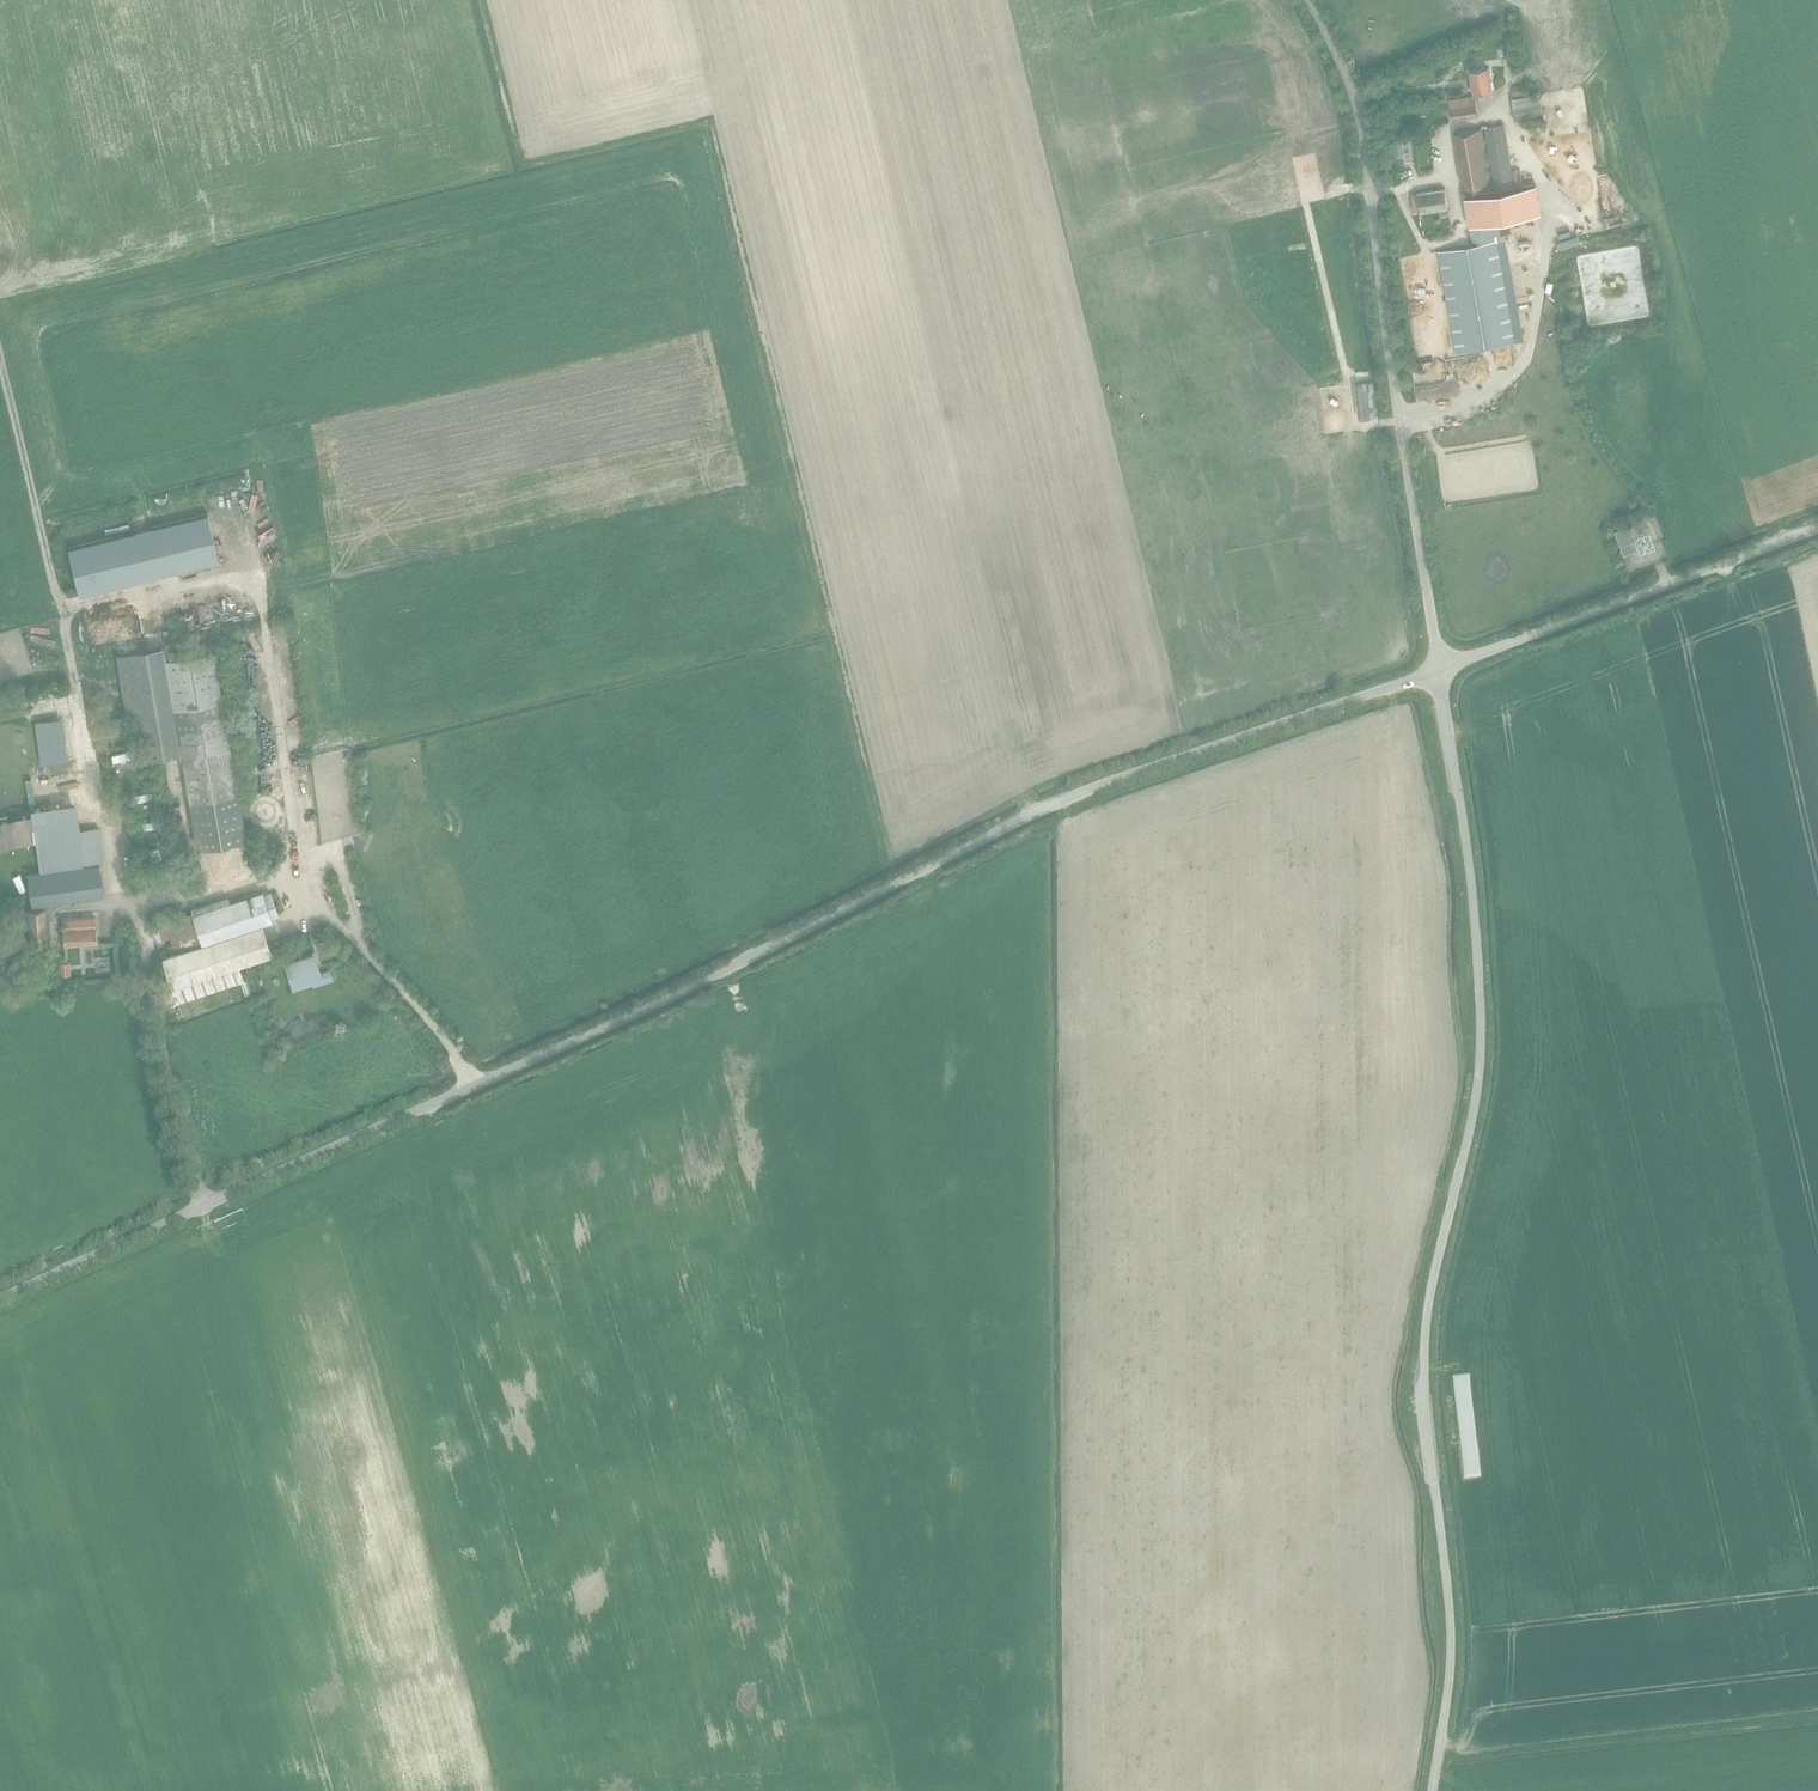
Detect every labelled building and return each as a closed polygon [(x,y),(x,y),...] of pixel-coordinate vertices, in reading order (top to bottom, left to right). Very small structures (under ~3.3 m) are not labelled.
[(1473,93),(1492,90),(1488,67),(1470,70),(1473,93)] [(1511,98),(1514,120),(1543,116),(1540,94),(1511,98)] [(1452,120),(1477,115),(1474,96),(1449,101),(1452,120)] [(1496,190),(1516,186),(1504,124),(1484,128),(1496,190)] [(1464,189),(1492,184),(1483,128),(1455,133),(1464,189)] [(1496,190),(1465,195),(1470,224),(1541,212),(1536,183),(1516,186),(1496,190)] [(1421,211),(1448,206),(1445,187),(1417,192),(1417,193),(1411,194),(1414,211),(1421,210),(1421,211)] [(1504,275),(1502,263),(1498,240),(1496,241),(1492,221),(1471,225),(1474,245),(1439,251),(1456,353),(1516,343),(1504,275)] [(209,514),(68,547),(79,594),(219,561),(209,514)] [(1615,531),(1624,554),(1636,549),(1627,526),(1615,531)] [(125,714),(139,712),(146,759),(183,752),(230,744),(214,650),(165,658),(163,648),(115,656),(125,714)] [(62,718),(34,721),(40,762),(67,759),(62,718)] [(183,752),(199,847),(247,839),(230,744),(183,752)] [(39,871),(28,872),(32,904),(104,894),(99,863),(92,864),(87,828),(80,829),(76,801),(31,807),(32,813),(0,819),(0,847),(35,840),(39,871)] [(153,870),(156,879),(183,869),(180,860),(153,870)] [(277,913),(270,891),(194,916),(193,911),(151,925),(176,1001),(244,979),(239,965),(273,955),(261,919),(277,913)] [(28,908),(31,942),(47,941),(45,907),(28,908)] [(62,918),(64,944),(96,941),(94,916),(62,918)] [(287,964),(294,987),(314,981),(315,983),(330,977),(328,971),(319,974),(313,956),(287,964)]
